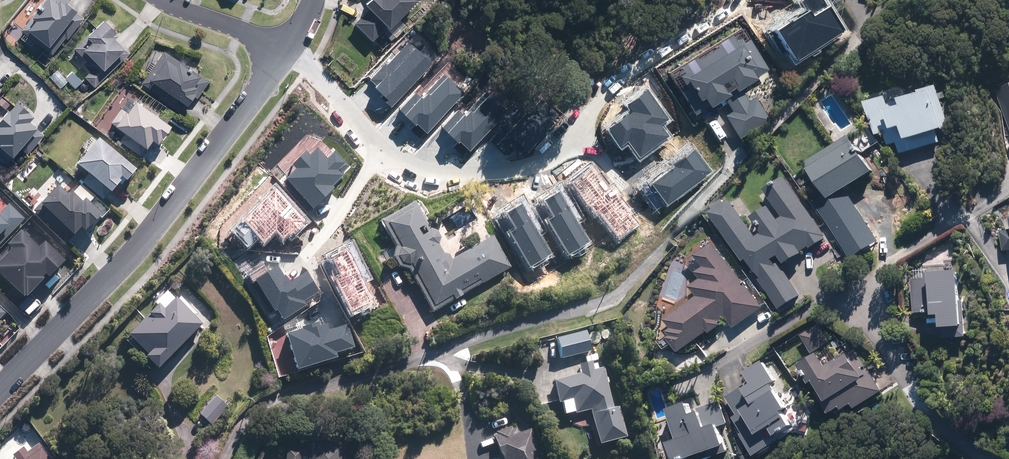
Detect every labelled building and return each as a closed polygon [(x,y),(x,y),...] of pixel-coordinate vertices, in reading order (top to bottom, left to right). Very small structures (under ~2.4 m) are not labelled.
[(20,29),(52,55),(65,39),(66,41),(83,21),(65,6),(68,2),(66,0),(43,0),(20,29)] [(414,0),(364,0),(360,4),(366,10),(352,23),(370,43),(384,29),(389,34),(385,38),(389,41),(406,25),(398,17),(415,1),(414,0)] [(101,21),(100,22),(84,36),(86,38),(73,49),(98,76),(126,50),(113,36),(114,35),(101,21)] [(726,90),(747,78),(761,69),(736,26),(672,65),(676,71),(670,75),(676,84),(679,82),(690,100),(694,98),(699,107),(720,94),(718,91),(724,87),(726,90)] [(143,78),(183,107),(191,96),(197,100),(208,84),(163,51),(143,78)] [(64,78),(75,88),(81,82),(70,72),(64,78)] [(996,87),(1008,125),(1008,82),(996,87)] [(723,109),(717,113),(733,140),(763,121),(747,95),(741,99),(734,87),(716,98),(723,109)] [(920,97),(890,106),(888,99),(867,105),(877,138),(883,136),(887,148),(897,145),(900,157),(940,145),(936,133),(949,129),(937,88),(919,93),(920,97)] [(111,126),(143,149),(149,141),(154,145),(168,126),(133,101),(124,113),(122,111),(111,126)] [(8,158),(18,147),(26,155),(43,137),(27,122),(31,117),(14,102),(0,118),(0,151),(8,158)] [(811,173),(819,186),(807,194),(815,206),(827,198),(830,202),(874,173),(850,137),(808,164),(813,171),(811,173)] [(73,166),(107,196),(117,185),(120,188),(134,172),(97,139),(73,166)] [(747,264),(750,262),(761,280),(758,281),(778,312),(801,298),(782,269),(826,240),(788,181),(769,193),(777,205),(750,223),(737,203),(733,205),(730,201),(718,209),(721,213),(716,216),(747,264)] [(36,207),(70,239),(77,231),(81,234),(97,217),(82,202),(78,205),(67,195),(65,198),(54,188),(36,207)] [(446,262),(424,224),(412,202),(374,224),(391,249),(390,250),(390,251),(390,252),(389,253),(389,254),(389,255),(389,256),(389,257),(389,258),(389,259),(389,260),(389,261),(390,262),(390,263),(390,264),(391,265),(391,266),(392,266),(392,267),(393,268),(394,268),(394,269),(395,269),(396,270),(397,271),(398,271),(399,271),(400,272),(401,272),(402,272),(403,272),(428,315),(509,267),(491,236),(446,262)] [(22,220),(23,219),(9,205),(0,214),(0,243),(22,220)] [(999,234),(1002,252),(1008,251),(1008,232),(999,234)] [(39,282),(38,281),(42,276),(46,280),(63,262),(43,243),(36,250),(18,233),(6,246),(9,250),(0,260),(0,280),(21,301),(39,282)] [(723,326),(722,324),(727,320),(734,329),(763,308),(718,244),(699,258),(707,269),(700,274),(705,281),(695,288),(701,298),(668,321),(674,329),(668,333),(672,338),(669,340),(679,354),(709,333),(710,335),(723,326)] [(963,302),(958,302),(957,272),(923,274),(924,281),(912,281),(913,314),(931,315),(931,318),(939,318),(940,339),(965,338),(963,302)] [(154,371),(198,325),(199,324),(173,297),(161,309),(156,304),(125,337),(145,356),(141,359),(154,371)] [(800,335),(812,355),(833,342),(821,323),(800,335)] [(550,340),(556,361),(586,352),(580,331),(550,340)] [(797,369),(810,387),(813,384),(826,403),(823,405),(830,416),(841,409),(843,413),(852,407),(855,410),(883,391),(855,349),(827,368),(818,355),(797,369)] [(559,403),(563,415),(572,412),(573,414),(588,410),(589,414),(597,445),(625,437),(615,406),(610,408),(598,369),(590,371),(587,362),(575,365),(578,373),(550,382),(556,404),(559,403)] [(749,383),(726,398),(737,415),(732,418),(741,433),(739,435),(754,458),(794,433),(782,414),(786,412),(774,393),(775,392),(772,386),(775,384),(763,363),(744,375),(749,383)] [(215,396),(198,414),(211,425),(228,407),(215,396)] [(678,442),(668,445),(673,458),(696,458),(707,455),(708,458),(727,452),(718,427),(728,424),(720,402),(697,409),(699,414),(690,417),(686,405),(668,411),(678,442)] [(529,425),(511,430),(510,426),(496,430),(498,434),(491,436),(497,458),(538,458),(529,426),(529,425)] [(283,450),(283,458),(345,458),(345,442),(324,441),(323,449),(283,447),(283,450)]
